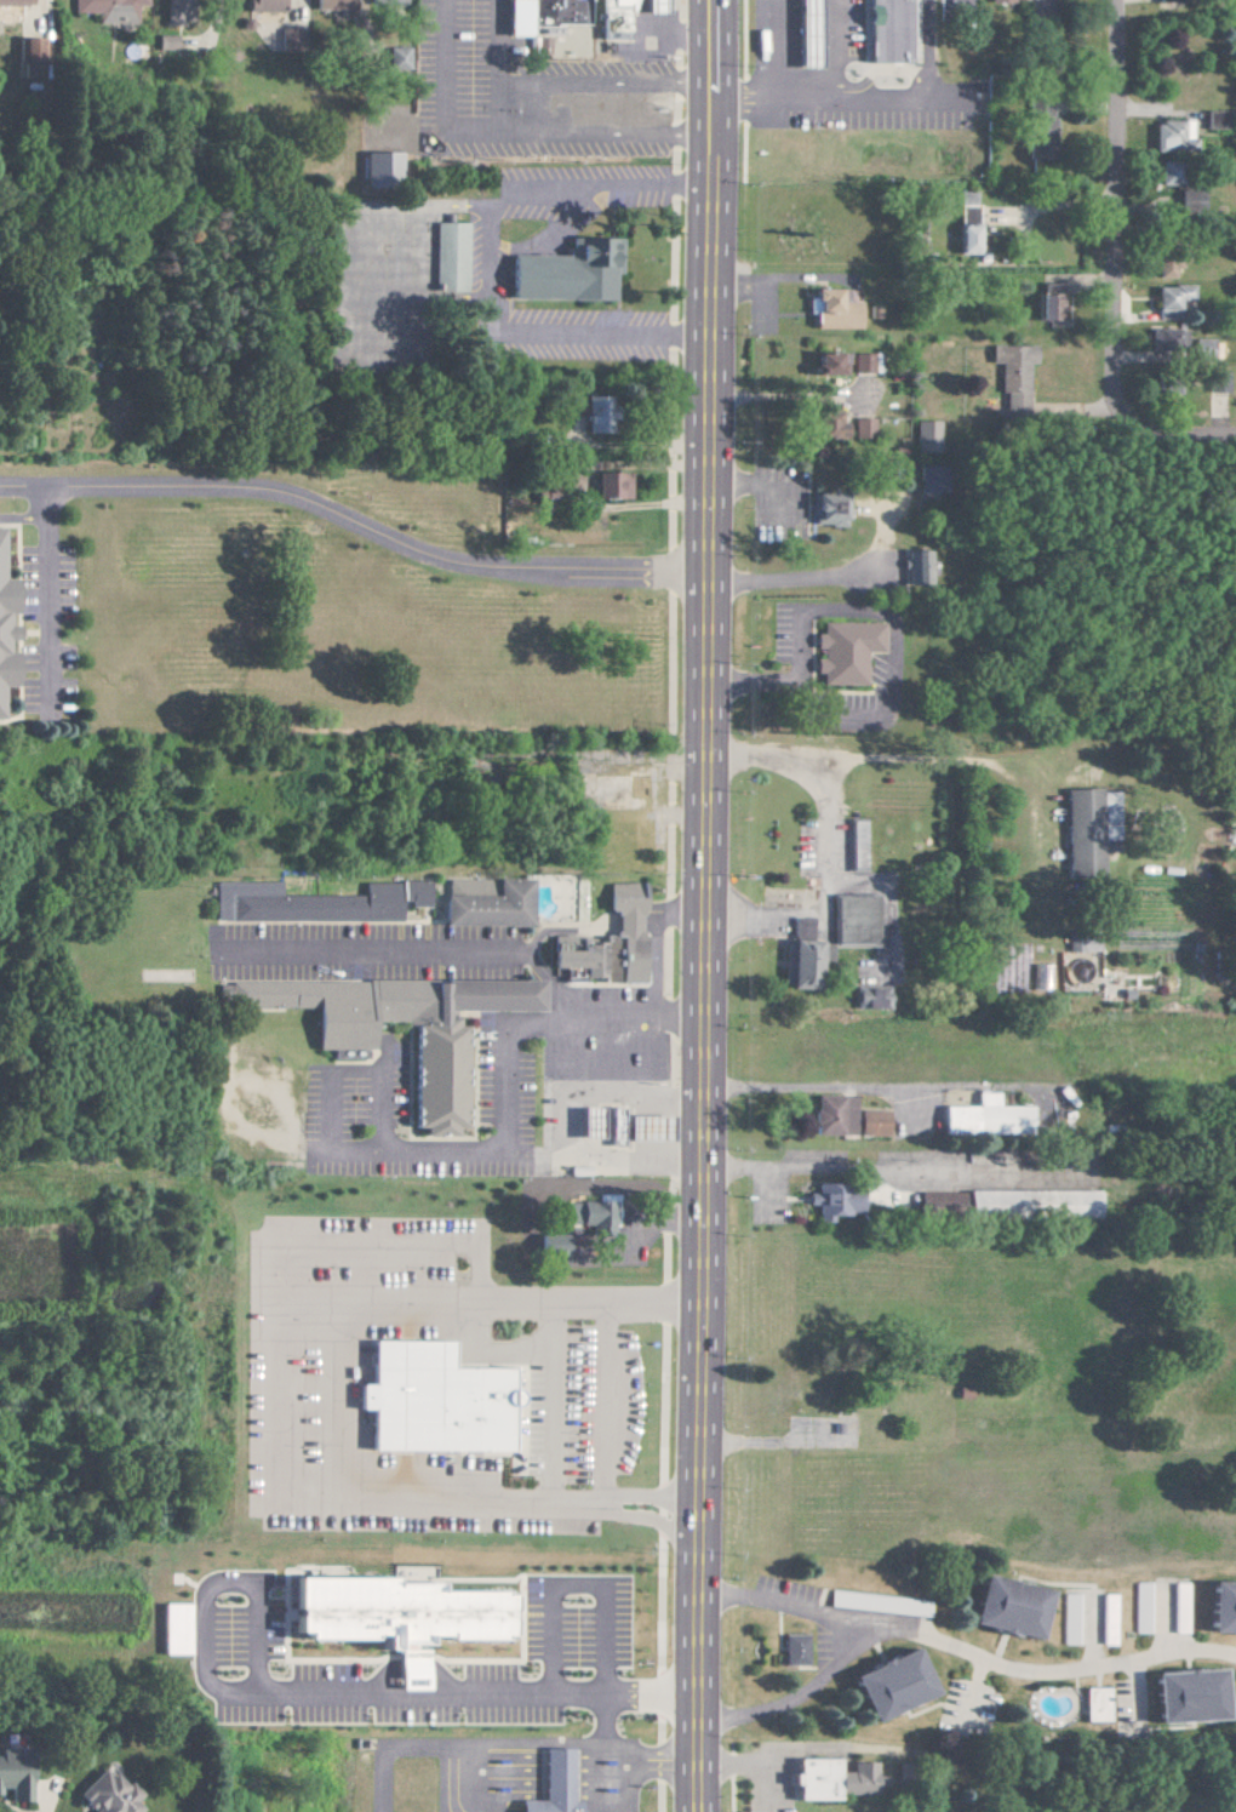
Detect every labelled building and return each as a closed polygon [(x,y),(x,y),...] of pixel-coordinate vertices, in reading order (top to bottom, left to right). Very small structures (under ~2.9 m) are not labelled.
[(17,23),(18,0),(0,0),(0,22),(17,23)] [(94,12),(95,23),(132,22),(132,5),(143,5),(143,0),(70,0),(70,12),(94,12)] [(182,0),(164,0),(163,23),(181,24),(182,0)] [(278,12),(278,0),(246,0),(246,11),(278,12)] [(349,9),(349,0),(311,0),(311,9),(349,9)] [(505,36),(526,36),(526,54),(544,54),(543,26),(584,26),(584,0),(505,0),(505,36)] [(600,38),(600,0),(632,0),(629,11),(626,11),(626,38),(600,38)] [(666,11),(666,0),(645,0),(645,11),(666,11)] [(819,0),(799,0),(799,70),(819,70),(819,0)] [(869,67),(868,0),(911,0),(911,68),(869,67)] [(155,49),(173,50),(174,36),(156,35),(155,49)] [(18,38),(19,61),(41,61),(41,38),(18,38)] [(405,47),(385,48),(385,70),(406,70),(405,47)] [(1026,96),(1027,158),(1050,158),(1049,95),(1026,96)] [(1202,128),(1223,129),(1223,112),(1203,111),(1202,128)] [(1187,121),(1151,121),(1150,151),(1186,151),(1187,121)] [(396,153),(360,152),(360,185),(396,186),(396,153)] [(1176,185),(1176,162),(1156,162),(1155,185),(1176,185)] [(1176,212),(1199,212),(1200,191),(1176,190),(1176,212)] [(956,192),(954,253),(973,254),(975,192),(956,192)] [(433,290),(465,290),(467,221),(434,221),(433,290)] [(613,299),(613,271),(619,271),(620,235),(570,234),(570,253),(511,253),(511,298),(613,299)] [(1173,277),(1173,257),(1155,257),(1155,278),(1173,277)] [(1037,319),(1046,319),(1046,327),(1059,328),(1059,281),(1037,281),(1037,319)] [(1191,285),(1155,286),(1156,318),(1178,317),(1177,300),(1191,300),(1191,285)] [(836,289),(811,290),(812,329),(858,328),(858,302),(836,302),(836,289)] [(1148,351),(1183,350),(1183,329),(1148,330),(1148,351)] [(1212,339),(1192,338),(1192,360),(1212,361),(1212,339)] [(1025,413),(1026,362),(1032,362),(1033,346),(988,345),(988,363),(998,364),(998,394),(1003,394),(1003,412),(1025,413)] [(838,354),(813,353),(812,375),(837,376),(838,354)] [(852,374),(872,373),(871,353),(851,354),(852,374)] [(1226,392),(1226,372),(1208,372),(1207,392),(1226,392)] [(584,432),(605,433),(606,397),(585,397),(584,432)] [(813,439),(841,438),(840,422),(835,422),(835,411),(813,412),(813,439)] [(852,437),(871,438),(872,419),(853,418),(852,437)] [(914,452),(937,451),(937,421),(914,421),(914,452)] [(941,477),(941,468),(930,468),(930,469),(921,469),(921,490),(942,489),(941,477)] [(605,499),(628,499),(627,472),(605,472),(605,499)] [(604,494),(604,473),(595,473),(595,494),(604,494)] [(844,524),(842,493),(809,494),(810,526),(844,524)] [(932,585),(931,551),(904,552),(905,586),(932,585)] [(8,688),(7,653),(2,653),(1,642),(9,642),(8,580),(0,580),(0,688),(8,688)] [(881,652),(880,623),(819,623),(819,634),(813,634),(813,649),(819,649),(819,659),(813,659),(813,674),(818,674),(818,685),(863,685),(862,652),(881,652)] [(1063,790),(1065,877),(1101,876),(1100,840),(1115,840),(1115,815),(1112,815),(1112,823),(1099,823),(1098,789),(1063,790)] [(850,822),(849,871),(865,871),(865,822),(850,822)] [(441,926),(527,927),(528,880),(442,880),(441,926)] [(606,882),(641,885),(642,985),(579,984),(578,970),(547,971),(549,936),(608,936),(606,882)] [(213,921),(398,921),(398,905),(426,905),(426,883),(361,883),(361,896),(277,896),(277,883),(213,883),(213,921)] [(834,944),(877,943),(876,894),(833,895),(834,944)] [(810,940),(811,919),(792,918),(792,940),(810,940)] [(788,989),(815,990),(817,942),(790,941),(788,989)] [(1033,988),(1047,988),(1047,966),(1033,966),(1033,988)] [(539,981),(217,982),(217,1007),(314,1007),(314,1050),(370,1050),(370,1021),(412,1021),(412,1128),(422,1128),(422,1134),(462,1134),(462,1026),(453,1026),(453,1011),(539,1011),(539,981)] [(855,1009),(890,1009),(890,986),(854,986),(855,1009)] [(942,1134),(1028,1134),(1029,1107),(997,1106),(997,1093),(976,1093),(976,1107),(942,1106),(942,1134)] [(812,1135),(885,1137),(886,1111),(854,1110),(854,1097),(813,1096),(812,1135)] [(602,1138),(602,1107),(582,1107),(582,1138),(602,1138)] [(623,1144),(623,1107),(610,1107),(608,1144),(623,1144)] [(629,1141),(629,1115),(673,1115),(673,1141),(629,1141)] [(830,1215),(859,1216),(860,1187),(805,1185),(804,1206),(814,1206),(813,1222),(829,1222),(830,1215)] [(917,1194),(918,1215),(964,1214),(963,1193),(917,1194)] [(560,1202),(560,1223),(588,1225),(587,1235),(614,1236),(616,1195),(598,1194),(598,1203),(560,1202)] [(562,1255),(563,1235),(538,1234),(537,1254),(562,1255)] [(368,1451),(505,1451),(506,1369),(446,1369),(446,1342),(368,1341),(368,1385),(356,1385),(356,1410),(368,1410),(368,1451)] [(287,1577),(288,1635),(299,1635),(301,1640),(365,1640),(365,1635),(377,1635),(377,1650),(399,1650),(399,1687),(423,1687),(423,1637),(441,1637),(441,1640),(499,1640),(499,1636),(510,1636),(510,1596),(502,1596),(502,1590),(437,1591),(437,1582),(395,1582),(395,1576),(287,1577)] [(969,1625),(1036,1641),(1047,1592),(980,1577),(969,1625)] [(1134,1633),(1150,1633),(1149,1583),(1133,1583),(1134,1633)] [(1172,1633),(1186,1633),(1186,1584),(1173,1583),(1172,1633)] [(1208,1583),(1207,1633),(1235,1634),(1235,1584),(1208,1583)] [(829,1605),(928,1618),(930,1602),(831,1589),(829,1605)] [(1062,1644),(1077,1645),(1078,1595),(1062,1594),(1062,1644)] [(1116,1594),(1101,1595),(1102,1645),(1117,1645),(1116,1594)] [(188,1604),(161,1604),(162,1655),(188,1655),(188,1604)] [(784,1665),(808,1666),(809,1636),(785,1636),(784,1665)] [(933,1696),(913,1649),(850,1676),(869,1722),(933,1696)] [(1150,1675),(1154,1725),(1223,1719),(1219,1669),(1150,1675)] [(1108,1722),(1107,1688),(1083,1688),(1084,1722),(1108,1722)] [(582,1802),(582,1811),(521,1811),(521,1802),(545,1802),(545,1751),(574,1750),(574,1802),(582,1802)] [(28,1758),(0,1757),(0,1793),(6,1793),(6,1803),(27,1803),(28,1758)] [(875,1763),(852,1763),(852,1772),(839,1772),(839,1760),(796,1760),(796,1776),(791,1776),(791,1786),(796,1787),(796,1800),(838,1801),(838,1794),(875,1794),(875,1763)] [(132,1802),(134,1799),(104,1767),(73,1795),(88,1811),(87,1811),(137,1811),(139,1810),(132,1802)]
